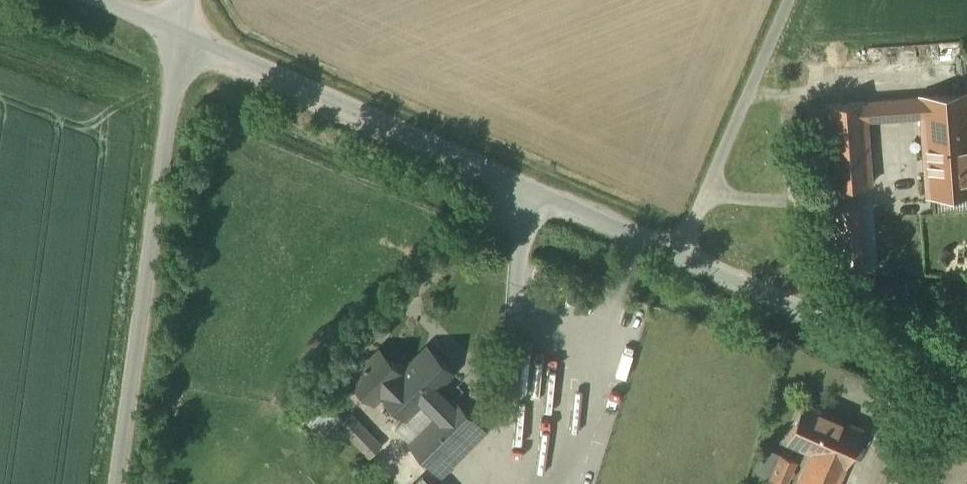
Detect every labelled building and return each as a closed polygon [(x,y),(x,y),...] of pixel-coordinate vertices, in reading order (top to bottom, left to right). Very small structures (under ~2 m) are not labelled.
[(966,142),(966,94),(825,104),(831,186),(871,183),(866,120),(923,116),(925,145),(966,142)] [(925,145),(928,193),(966,190),(966,142),(925,145)] [(409,442),(451,402),(437,388),(452,373),(427,347),(405,368),(401,363),(397,366),(392,361),(391,362),(379,351),(351,378),(374,402),(383,394),(406,418),(396,428),(409,442)] [(294,408),(324,438),(342,419),(312,389),(294,408)] [(453,399),(451,402),(409,442),(433,466),(456,442),(466,452),(486,432),(453,399)] [(816,453),(845,466),(861,429),(804,404),(788,441),(816,453)] [(342,419),(324,438),(337,451),(351,438),(369,458),(381,445),(349,413),(342,419)] [(845,466),(816,453),(810,467),(805,465),(797,483),(837,483),(845,466)] [(781,455),(769,483),(786,483),(796,461),(781,455)]
